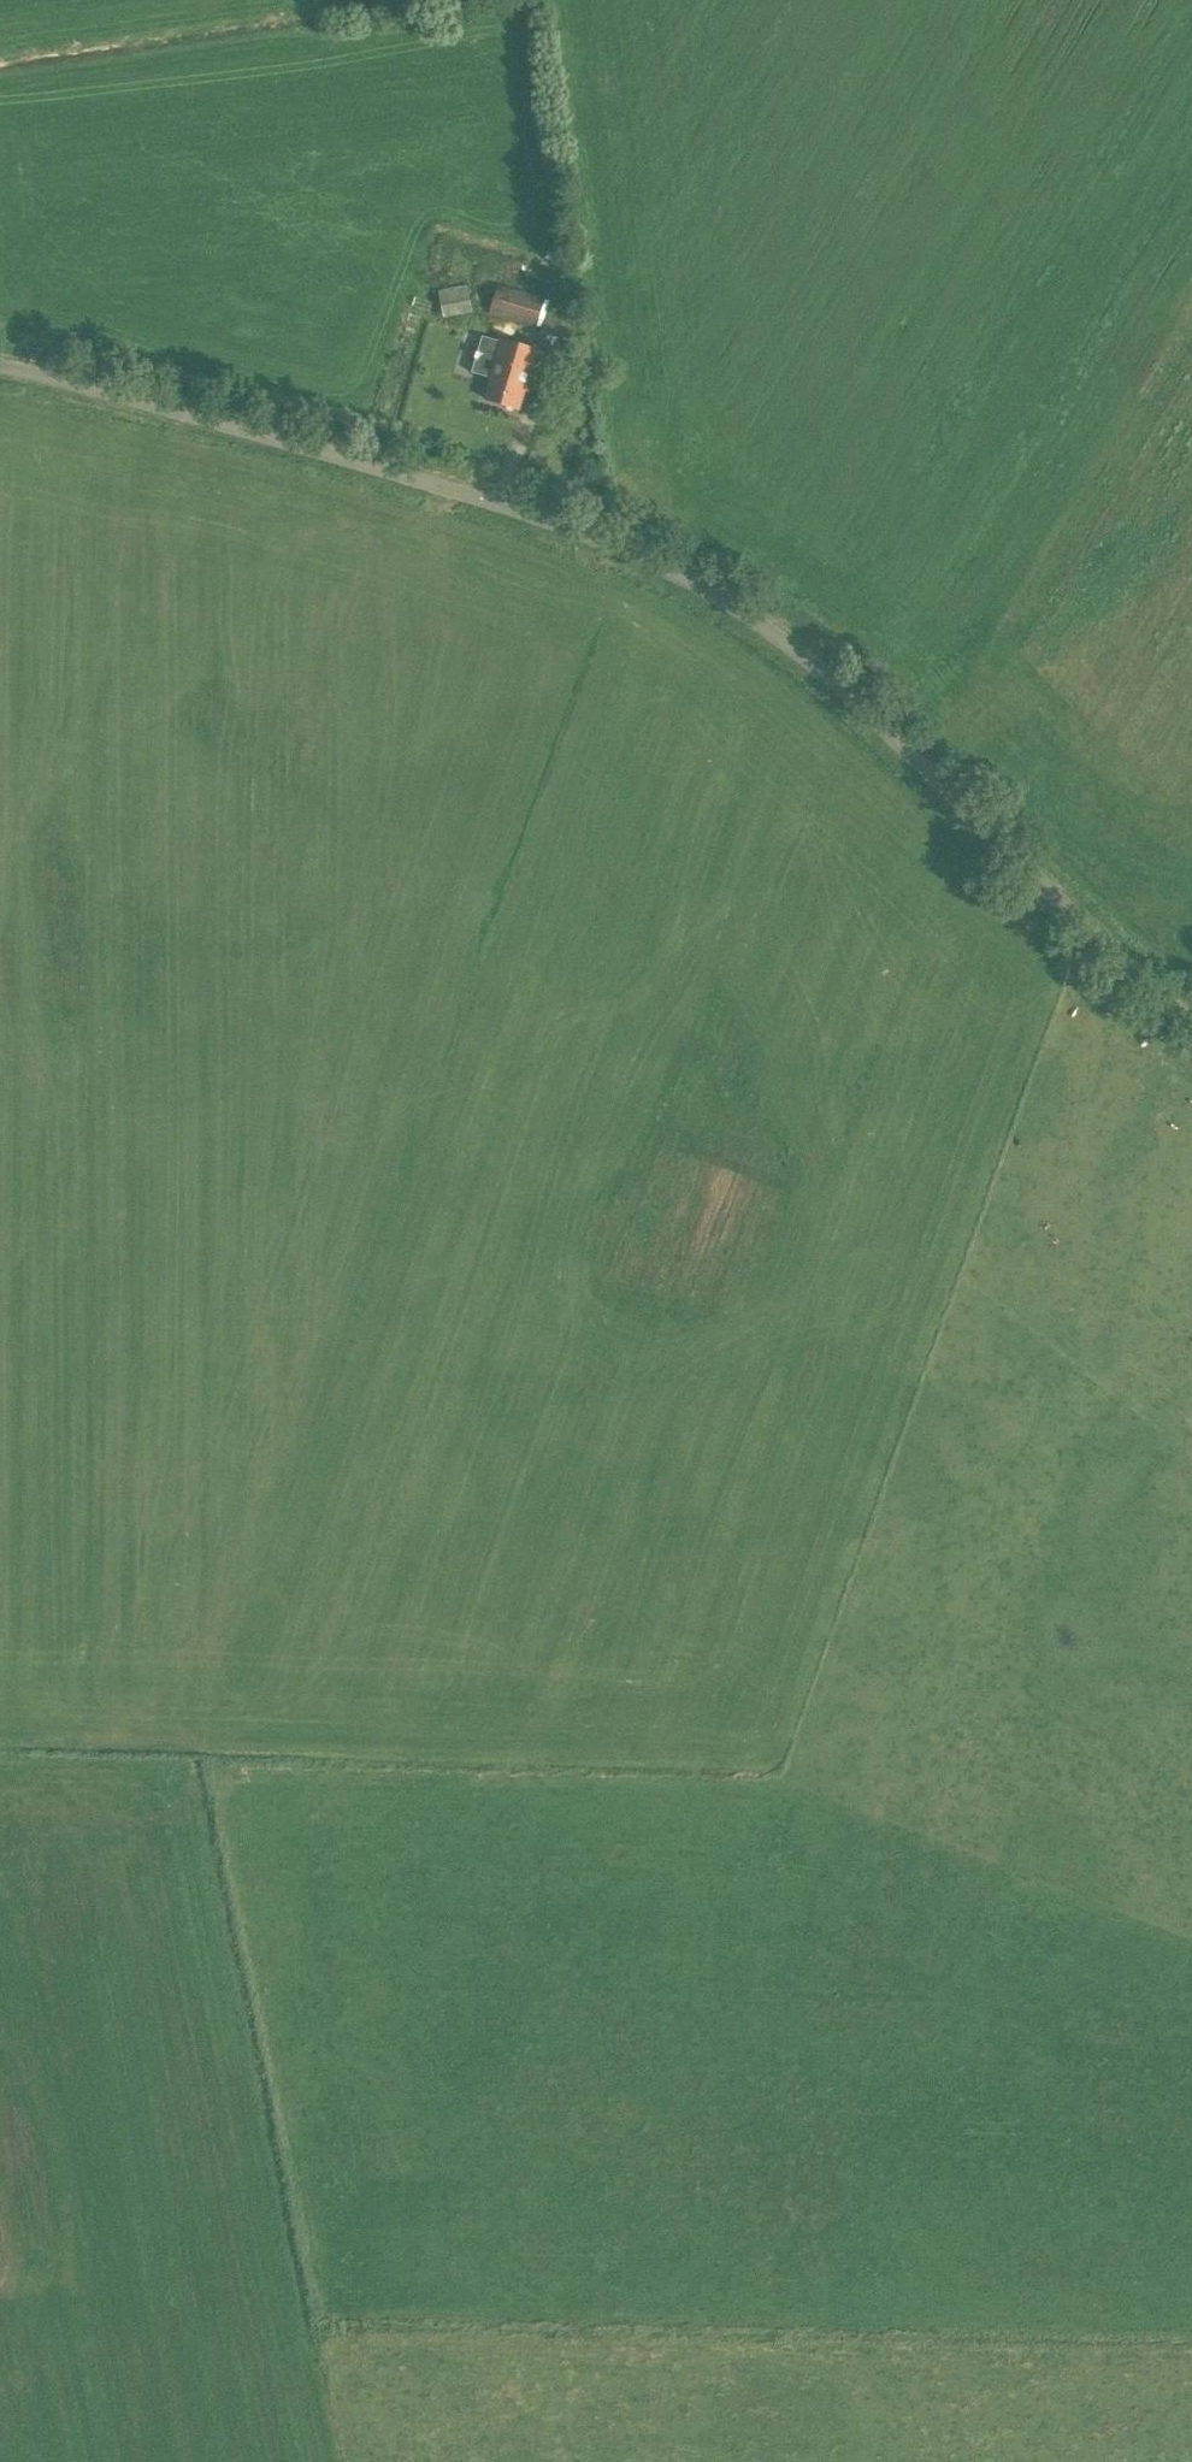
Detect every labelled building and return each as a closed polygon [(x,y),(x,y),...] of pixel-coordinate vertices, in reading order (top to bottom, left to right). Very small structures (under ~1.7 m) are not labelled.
[(444,317),(474,312),(468,283),(438,290),(444,317)] [(536,330),(546,301),(499,285),(489,315),(536,330)] [(483,377),(478,396),(519,408),(524,389),(527,390),(538,351),(501,341),(490,379),(483,377)]
